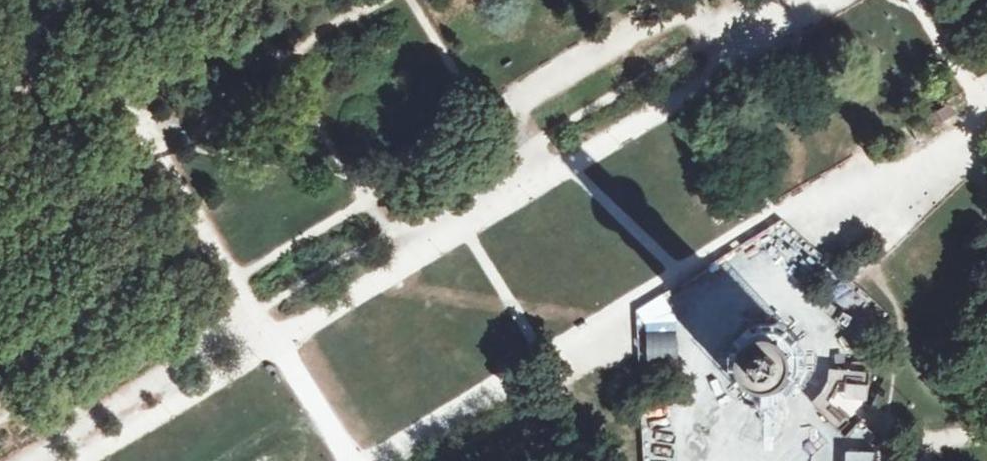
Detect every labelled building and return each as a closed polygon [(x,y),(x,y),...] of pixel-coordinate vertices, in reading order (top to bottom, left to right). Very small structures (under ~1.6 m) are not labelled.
[(730,362),(731,369),(733,376),(737,383),(741,389),(747,393),(753,397),(760,399),(768,399),(775,399),(782,397),(789,393),(794,389),(799,383),(802,376),(805,369),(805,362),(805,355),(802,348),(799,341),(794,336),(789,331),(782,327),(775,325),(768,325),(760,325),(753,327),(747,331),(741,336),(737,341),(733,348),(731,355),(730,362)]
